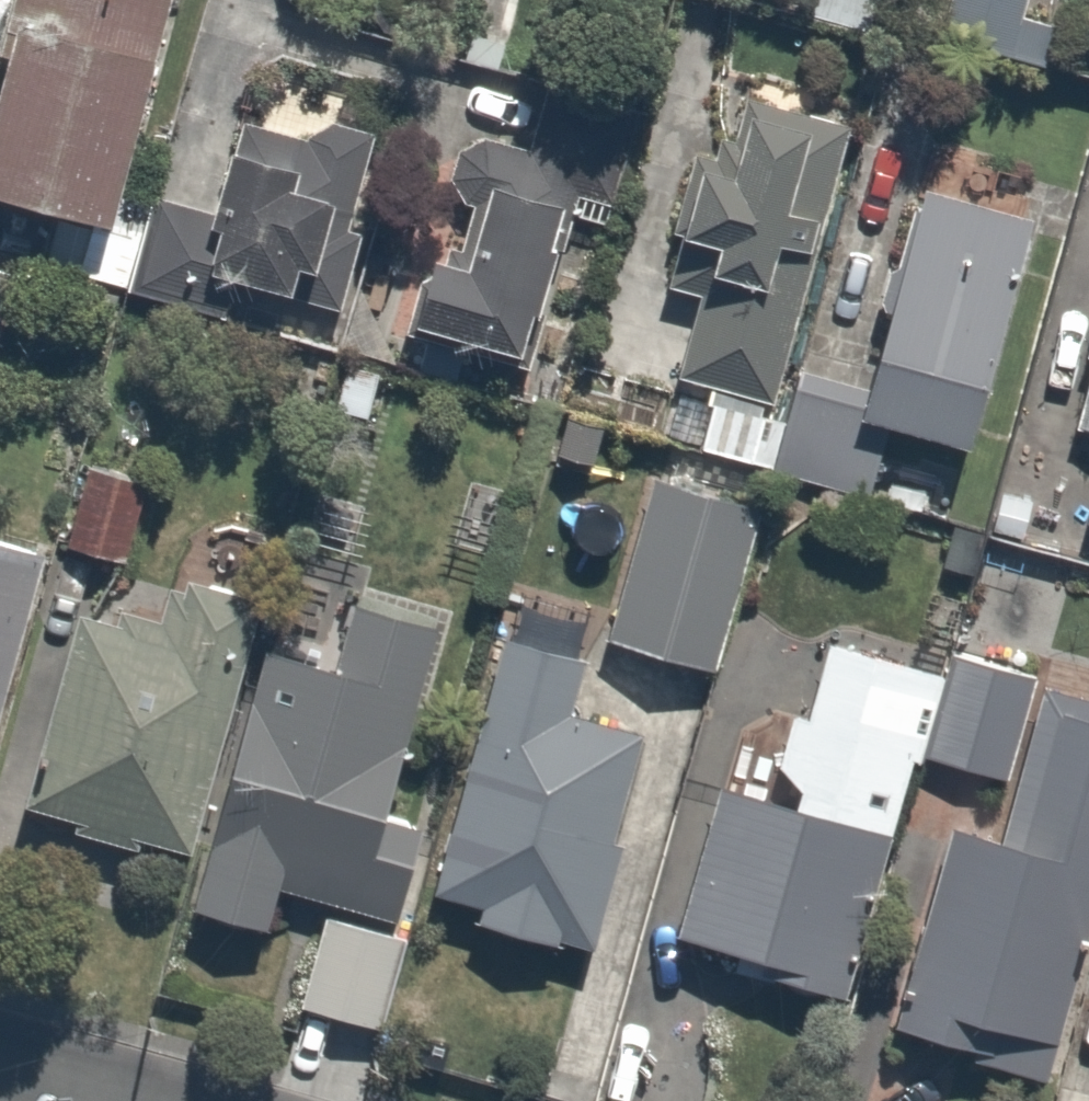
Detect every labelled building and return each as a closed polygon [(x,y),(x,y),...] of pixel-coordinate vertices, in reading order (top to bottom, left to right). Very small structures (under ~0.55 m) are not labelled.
[(0,23),(0,186),(67,201),(52,266),(123,282),(144,188),(115,182),(156,0),(5,0),(0,23)] [(930,36),(1024,54),(1034,0),(937,0),(930,36)] [(612,202),(632,94),(535,76),(524,139),(477,131),(456,247),(421,241),(405,331),(523,352),(553,192),(612,202)] [(842,110),(742,87),(723,171),(682,161),(653,288),(683,295),(664,376),(696,383),(681,446),(761,464),(842,110)] [(307,134),(226,112),(201,201),(166,191),(148,258),(345,311),(369,224),(342,217),(366,129),(313,115),(307,134)] [(795,376),(768,477),(863,503),(886,416),(963,437),(1023,209),(921,182),(865,395),(795,376)] [(1070,422),(1088,427),(1088,356),(1070,422)] [(120,555),(138,471),(75,456),(56,541),(120,555)] [(750,489),(644,462),(601,633),(707,659),(750,489)] [(40,546),(0,535),(0,705),(40,546)] [(266,891),(401,919),(422,820),(387,813),(428,615),(331,595),(319,656),(250,642),(197,899),(262,913),(266,891)] [(238,641),(59,600),(12,813),(93,831),(85,864),(183,886),(238,641)] [(467,922),(550,943),(556,919),(589,928),(641,727),(572,710),(590,640),(499,617),(430,887),(473,898),(467,922)] [(805,704),(788,700),(768,779),(721,767),(676,943),(841,986),(902,747),(923,752),(944,673),(947,659),(825,628),(805,704)] [(1008,774),(1029,695),(944,673),(923,752),(1008,774)] [(891,1019),(986,1044),(991,1025),(1061,1043),(1088,934),(1088,710),(1029,695),(1008,774),(994,829),(943,816),(891,1019)] [(405,934),(318,915),(299,1004),(386,1023),(405,934)]
